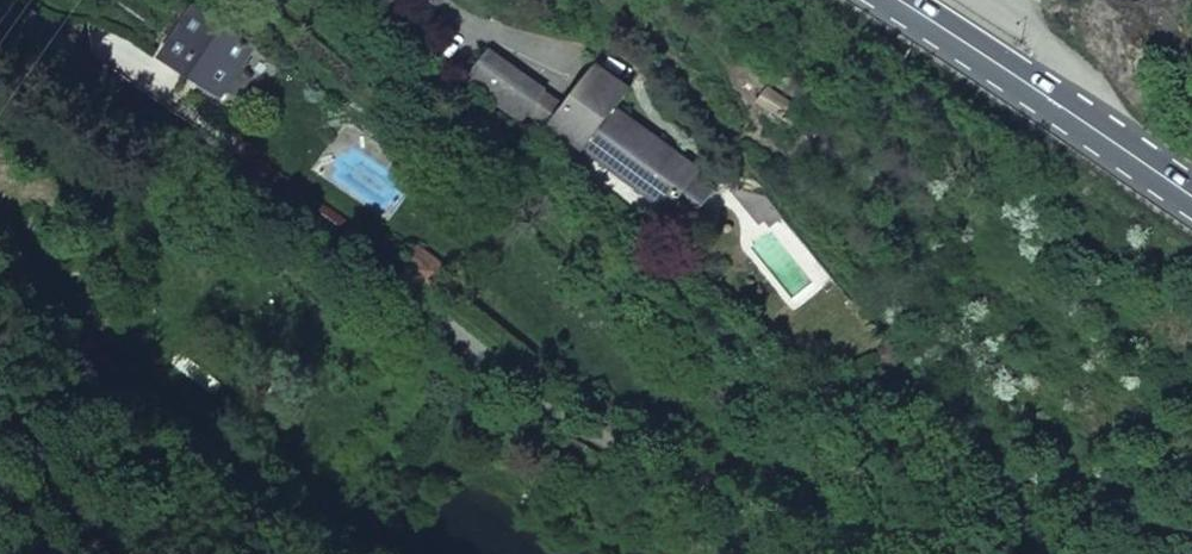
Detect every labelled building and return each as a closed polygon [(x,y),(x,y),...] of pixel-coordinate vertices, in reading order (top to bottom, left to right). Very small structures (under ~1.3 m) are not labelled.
[(163,60),(222,96),(227,89),(236,73),(253,47),(194,10),(163,60)] [(545,93),(492,55),(474,82),(526,121),(545,93)] [(554,130),(672,208),(699,168),(614,112),(628,92),(596,71),(554,130)] [(236,73),(227,89),(240,96),(249,82),(236,73)] [(420,253),(409,267),(452,300),(464,286),(420,253)]
